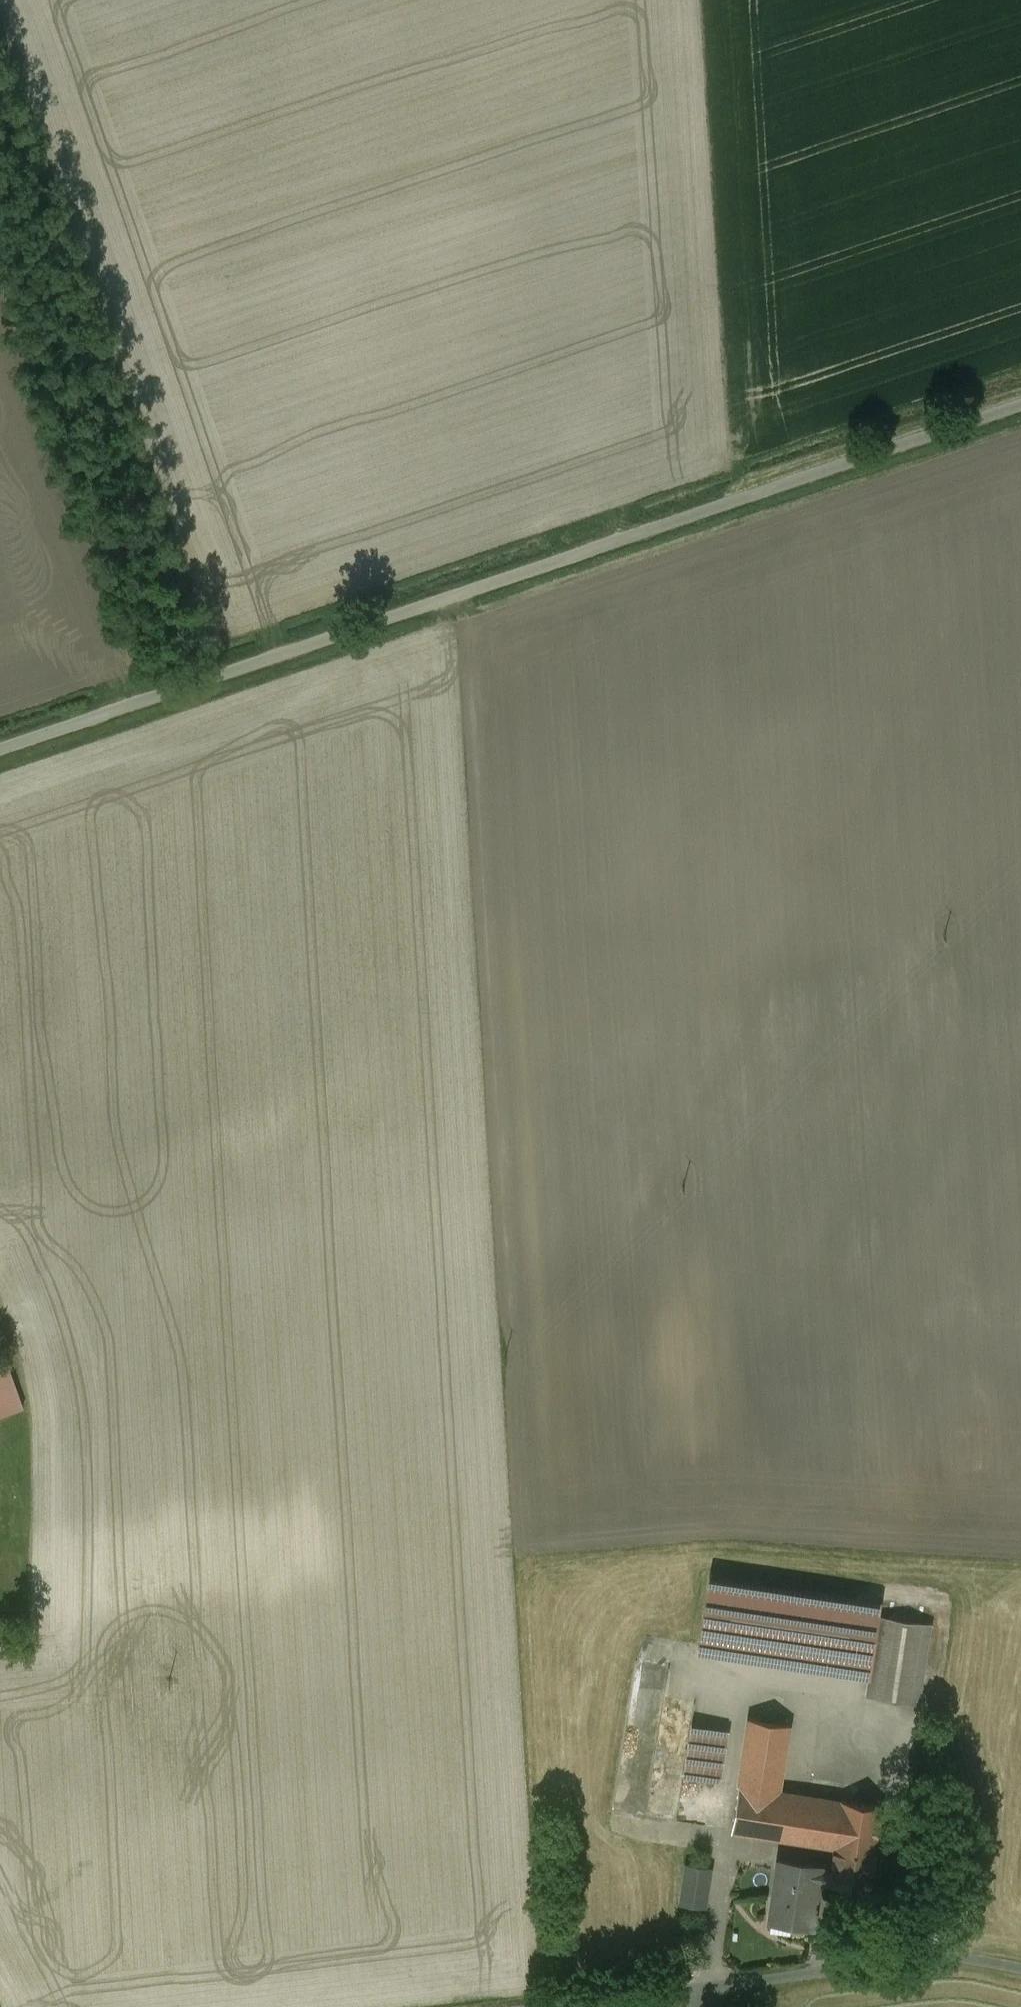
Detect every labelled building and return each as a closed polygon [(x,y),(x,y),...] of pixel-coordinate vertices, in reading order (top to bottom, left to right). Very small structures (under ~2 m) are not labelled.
[(0,1372),(0,1417),(24,1409),(9,1369),(0,1372)] [(881,1616),(883,1601),(875,1600),(711,1575),(699,1650),(872,1676),(869,1696),(918,1703),(930,1624),(881,1616)] [(733,1831),(835,1847),(832,1868),(830,1883),(829,1884),(871,1891),(884,1806),(841,1800),(841,1801),(779,1792),(790,1724),(750,1718),(733,1831)] [(822,1865),(779,1859),(770,1920),(813,1926),(819,1882),(830,1883),(832,1868),(821,1866),(822,1865)] [(711,1870),(687,1866),(681,1902),(705,1905),(711,1870)]
